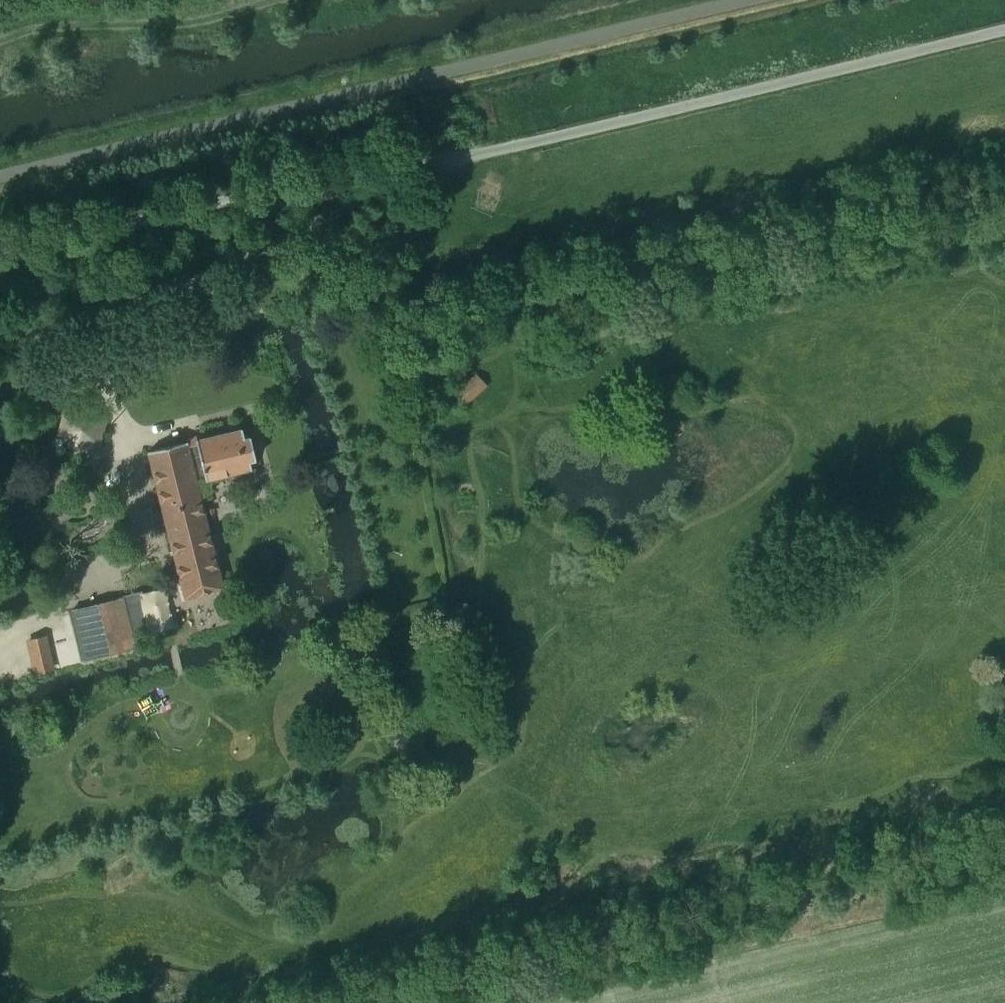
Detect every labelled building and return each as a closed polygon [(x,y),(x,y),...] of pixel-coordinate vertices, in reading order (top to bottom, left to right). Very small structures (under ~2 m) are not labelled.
[(147,452),(184,597),(224,588),(197,482),(250,468),(248,459),(254,458),(248,436),(243,438),(240,428),(147,452)] [(136,648),(123,597),(73,610),(86,661),(136,648)] [(28,638),(36,672),(53,668),(44,635),(28,638)]
